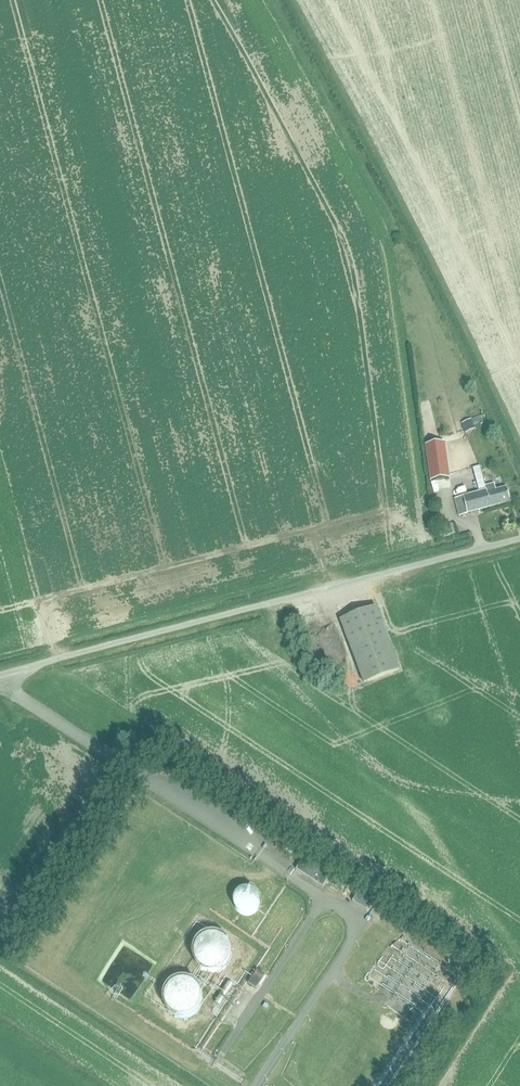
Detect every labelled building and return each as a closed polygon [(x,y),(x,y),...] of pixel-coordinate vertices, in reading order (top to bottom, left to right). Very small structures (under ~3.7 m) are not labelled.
[(471,420),(461,424),(463,429),(473,424),(471,420)] [(445,443),(425,446),(431,482),(450,479),(445,443)] [(481,493),(455,500),(459,516),(510,503),(506,488),(495,491),(495,489),(494,485),(485,487),(479,467),(475,468),(476,474),(481,493)] [(376,609),(341,622),(363,683),(399,670),(376,609)] [(323,888),(331,876),(304,859),(297,871),(323,888)] [(258,903),(258,901),(258,898),(257,896),(256,894),(254,892),(252,890),(250,889),(248,888),(246,888),(244,888),(241,889),(238,890),(237,891),(235,894),(234,896),(233,900),(233,905),(234,907),(236,909),(238,911),(240,912),(242,913),(244,913),(248,913),(250,913),(254,910),(255,908),(257,906),(258,903)] [(366,911),(367,910),(371,903),(358,894),(353,902),(366,911)] [(230,957),(231,953),(230,949),(229,945),(227,942),(225,939),(223,937),(220,935),(217,934),(212,933),(209,933),(205,934),(201,935),(198,938),(195,941),(193,944),(192,948),(191,952),(191,956),(193,961),(194,964),(196,966),(199,968),(202,970),(205,972),(210,973),(214,972),(217,972),(221,970),(225,967),(228,964),(229,961),(230,957)] [(257,989),(265,976),(257,971),(248,984),(257,989)] [(217,984),(224,990),(232,980),(224,974),(217,984)] [(200,1002),(201,998),(200,995),(199,991),(198,989),(195,985),(193,983),(190,982),(186,980),(183,980),(179,980),(176,981),(172,982),(169,984),(167,987),(165,990),(164,994),(163,998),(163,1002),(164,1006),(166,1009),(168,1012),(171,1014),(174,1016),(178,1017),(181,1017),(185,1017),(188,1016),(192,1014),(195,1012),(198,1009),(199,1006),(200,1002)]
